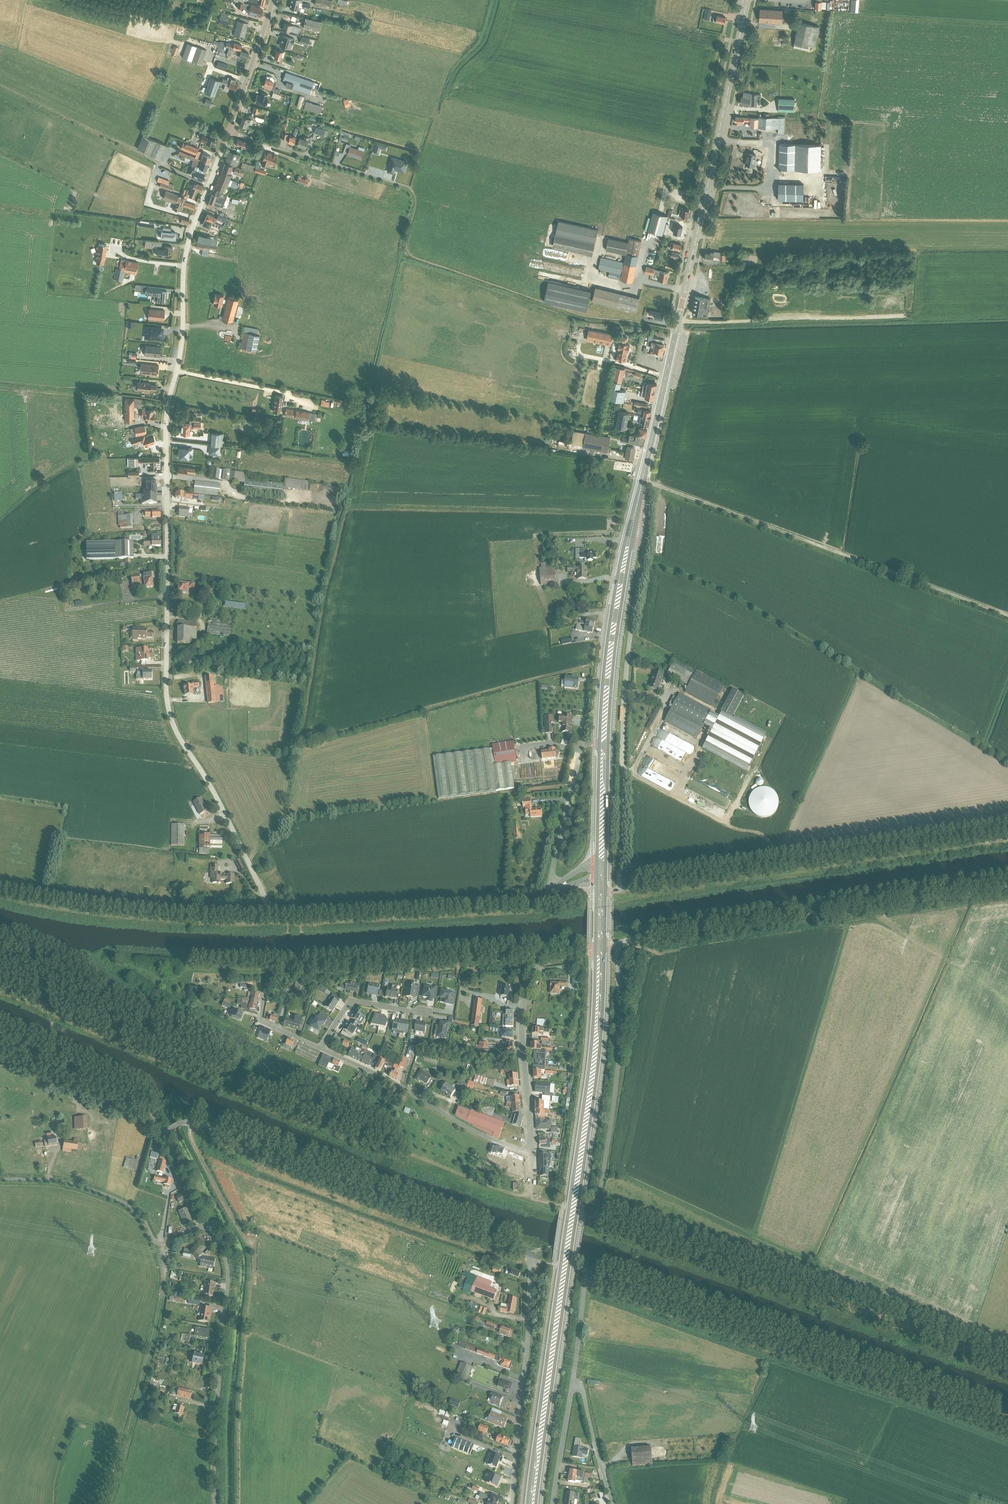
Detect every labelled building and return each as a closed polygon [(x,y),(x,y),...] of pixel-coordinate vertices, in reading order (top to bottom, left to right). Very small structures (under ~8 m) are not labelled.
[(327,8),(327,7),(332,8),(333,1),(330,0),(315,0),(314,5),(327,8)] [(821,1),(821,0),(815,0),(815,8),(821,9),(821,8),(826,9),(826,2),(821,1)] [(254,7),(255,5),(250,4),(242,2),(239,2),(237,8),(242,8),(249,9),(248,14),(252,15),(253,14),(261,15),(262,15),(262,12),(262,9),(254,7)] [(760,9),(759,21),(781,23),(782,11),(760,9)] [(726,17),(717,15),(717,16),(713,15),(713,18),(716,18),(715,21),(724,23),(726,17)] [(322,22),(305,18),(303,28),(319,31),(322,22)] [(248,23),(238,20),(234,35),(244,37),(248,23)] [(819,27),(798,22),(793,47),(807,50),(808,45),(815,47),(819,27)] [(285,23),(282,30),(289,32),(289,30),(294,32),(299,34),(300,28),(301,28),(293,25),(285,23)] [(293,44),(295,38),(282,35),(280,39),(282,39),(280,45),(289,48),(290,43),(293,44)] [(197,47),(187,43),(182,58),(201,64),(202,64),(203,65),(204,62),(203,61),(207,50),(197,47)] [(240,50),(233,48),(229,47),(227,55),(231,56),(232,53),(240,56),(240,57),(242,58),(243,57),(247,59),(249,53),(240,50)] [(281,63),(284,53),(277,50),(275,54),(274,56),(274,57),(277,59),(276,62),(281,63)] [(310,94),(314,82),(291,74),(292,72),(287,70),(286,72),(285,72),(283,79),(287,81),(285,85),(292,88),(293,85),(297,87),(296,89),(310,94)] [(273,91),(279,93),(280,90),(274,88),(275,86),(272,85),(274,79),(272,78),(273,77),(269,76),(269,77),(267,76),(264,84),(265,84),(264,86),(273,90),(273,91)] [(223,78),(221,82),(225,84),(223,90),(228,91),(230,87),(236,89),(238,83),(235,82),(236,80),(231,78),(227,77),(226,80),(223,78)] [(210,78),(205,93),(215,96),(220,81),(210,78)] [(257,95),(254,102),(265,106),(268,98),(266,98),(268,94),(261,92),(260,96),(257,95)] [(741,97),(739,103),(748,105),(751,106),(751,105),(756,106),(756,98),(761,98),(761,95),(751,94),(744,92),(742,97),(741,97)] [(797,107),(797,102),(794,102),(794,99),(778,98),(778,111),(794,112),(794,107),(797,107)] [(320,113),(322,106),(306,101),(304,108),(320,113)] [(247,132),(255,135),(257,128),(248,125),(250,119),(242,116),(239,125),(249,128),(247,132)] [(778,128),(778,133),(784,134),(785,117),(759,116),(758,118),(735,117),(735,121),(738,121),(738,123),(743,123),(743,121),(750,122),(749,126),(778,128)] [(296,137),(298,129),(295,128),(294,133),(293,136),(290,135),(288,142),(294,144),(296,137)] [(343,139),(348,141),(350,134),(342,131),(341,134),(344,135),(343,139)] [(203,133),(200,141),(202,141),(214,145),(216,140),(208,137),(209,135),(203,133)] [(143,135),(138,148),(150,153),(150,155),(159,159),(165,144),(143,135)] [(297,145),(305,147),(308,138),(304,136),(303,139),(299,137),(297,145)] [(237,139),(236,145),(239,146),(239,147),(242,148),(243,148),(244,145),(250,147),(251,143),(248,142),(239,139),(237,139)] [(196,154),(198,150),(199,148),(183,142),(181,148),(196,154)] [(359,146),(358,149),(350,147),(350,145),(346,143),(343,151),(348,153),(347,154),(361,159),(364,148),(359,146)] [(780,144),(779,169),(820,170),(821,145),(780,144)] [(198,158),(195,156),(194,156),(180,150),(178,153),(187,157),(194,160),(197,161),(196,163),(197,163),(196,166),(202,168),(206,170),(208,166),(208,165),(209,163),(201,159),(198,158)] [(225,162),(237,167),(241,155),(240,154),(229,151),(228,155),(225,162)] [(201,159),(209,163),(210,161),(211,157),(207,155),(208,154),(204,152),(201,159)] [(263,158),(261,163),(269,166),(270,164),(274,165),(277,157),(277,156),(271,154),(265,152),(263,158)] [(755,154),(747,152),(744,164),(752,166),(755,154)] [(194,160),(187,157),(187,158),(193,160),(192,164),(196,165),(196,166),(197,163),(196,163),(197,161),(194,160)] [(391,157),(387,172),(394,174),(395,170),(404,173),(407,161),(391,157)] [(237,167),(225,162),(222,170),(230,173),(231,170),(233,170),(234,171),(233,173),(242,176),(245,169),(242,168),(241,168),(237,167)] [(242,168),(245,169),(254,172),(256,166),(243,162),(241,168),(242,168)] [(256,166),(254,172),(265,175),(266,170),(260,168),(261,165),(257,163),(256,166)] [(202,168),(196,166),(196,165),(194,168),(194,169),(193,169),(191,174),(190,175),(202,181),(204,176),(205,173),(206,170),(202,168)] [(212,193),(222,197),(223,195),(225,192),(227,185),(230,179),(231,175),(222,171),(217,183),(212,193)] [(299,175),(297,181),(306,185),(308,178),(306,177),(305,179),(301,177),(302,176),(299,175)] [(168,186),(173,188),(174,184),(169,183),(170,180),(158,176),(157,180),(161,182),(168,185),(168,186)] [(230,179),(227,185),(229,186),(244,192),(246,188),(243,187),(245,183),(241,181),(240,183),(230,179)] [(168,185),(161,182),(159,186),(172,190),(173,188),(168,186),(168,185)] [(195,182),(189,196),(193,197),(194,197),(197,190),(201,191),(203,186),(200,185),(195,182)] [(803,183),(779,183),(778,199),(803,199),(803,183)] [(184,194),(186,189),(183,188),(181,193),(182,194),(181,196),(166,190),(163,198),(175,203),(172,209),(177,211),(178,210),(181,211),(183,205),(185,201),(187,195),(184,194)] [(222,197),(212,193),(208,204),(213,206),(214,204),(218,206),(220,199),(221,200),(222,199),(221,203),(229,206),(231,200),(223,197),(222,197)] [(185,201),(183,205),(194,209),(195,205),(185,201)] [(681,216),(688,218),(689,210),(680,208),(679,214),(681,215),(681,216)] [(217,217),(217,218),(226,222),(227,219),(227,218),(223,216),(224,213),(220,211),(218,215),(217,217)] [(653,212),(648,231),(649,231),(655,233),(662,235),(667,216),(653,212)] [(166,213),(165,215),(170,217),(170,219),(174,220),(174,218),(181,220),(180,222),(181,222),(181,223),(184,224),(184,223),(188,224),(189,219),(166,213)] [(210,221),(215,222),(217,218),(217,217),(215,216),(214,216),(207,213),(205,218),(210,221)] [(210,221),(205,218),(203,224),(204,225),(210,228),(211,225),(218,228),(219,227),(218,226),(219,224),(218,224),(215,222),(210,221)] [(595,243),(598,230),(558,221),(555,234),(595,243)] [(675,225),(673,233),(681,234),(682,227),(675,225)] [(161,231),(161,237),(176,239),(176,233),(170,232),(171,228),(163,227),(163,231),(161,231)] [(665,238),(684,243),(686,236),(667,232),(665,238)] [(595,243),(555,235),(553,244),(593,253),(595,243)] [(626,254),(629,242),(608,238),(606,249),(626,254)] [(641,241),(629,238),(629,242),(626,254),(624,262),(621,279),(632,282),(641,241)] [(197,241),(196,247),(204,249),(204,247),(216,250),(217,246),(197,241)] [(682,244),(671,242),(670,248),(680,250),(682,244)] [(97,246),(96,253),(97,253),(96,258),(97,258),(96,263),(103,264),(104,259),(105,259),(105,257),(105,255),(106,256),(106,252),(106,250),(107,250),(107,245),(99,243),(98,246),(97,246)] [(158,249),(157,256),(164,257),(164,256),(172,257),(173,247),(164,246),(164,250),(158,249)] [(649,251),(647,262),(654,264),(656,253),(649,251)] [(709,253),(705,253),(704,259),(712,260),(713,257),(719,257),(719,260),(725,260),(725,254),(719,254),(719,252),(714,251),(713,252),(710,251),(709,253)] [(621,279),(624,262),(601,257),(598,268),(609,271),(608,277),(621,279)] [(116,268),(114,279),(123,281),(125,272),(136,274),(139,263),(121,259),(120,268),(116,268)] [(653,274),(660,276),(659,280),(666,281),(668,272),(654,269),(655,268),(646,267),(645,273),(653,274)] [(548,283),(544,301),(587,311),(591,292),(591,291),(548,281),(548,283)] [(147,294),(148,286),(136,284),(135,290),(140,291),(140,288),(141,288),(141,293),(147,294)] [(148,286),(147,294),(154,295),(155,292),(158,293),(158,291),(156,291),(156,290),(159,291),(159,287),(148,286)] [(639,298),(595,287),(592,301),(636,312),(639,298)] [(773,309),(791,309),(790,287),(773,288),(773,309)] [(155,292),(154,295),(153,304),(154,304),(154,301),(166,302),(166,301),(165,301),(166,292),(167,292),(159,291),(156,290),(156,291),(158,291),(158,293),(155,292)] [(216,294),(213,304),(222,306),(223,302),(225,302),(225,299),(224,299),(224,296),(216,294)] [(706,298),(695,296),(692,313),(708,316),(711,299),(706,298)] [(220,315),(219,319),(232,323),(239,300),(228,297),(223,316),(220,315)] [(748,306),(738,306),(738,308),(735,308),(735,315),(743,315),(743,312),(748,312),(748,306)] [(149,309),(148,318),(164,320),(165,310),(149,309)] [(662,320),(664,313),(656,311),(649,310),(649,313),(655,315),(654,318),(662,320)] [(157,330),(157,328),(146,327),(144,337),(162,339),(163,330),(157,330)] [(245,327),(240,350),(255,353),(260,335),(261,330),(245,327)] [(612,340),(613,334),(589,329),(586,340),(611,345),(612,340)] [(613,334),(612,340),(617,341),(619,341),(618,350),(619,350),(618,355),(616,355),(615,359),(625,361),(627,355),(626,355),(627,351),(628,352),(630,345),(625,344),(625,342),(627,343),(628,337),(613,334)] [(665,344),(648,340),(646,347),(644,347),(643,352),(647,353),(648,348),(650,348),(650,346),(652,347),(651,354),(656,355),(656,356),(658,356),(658,353),(662,354),(665,344)] [(146,345),(144,354),(160,356),(161,347),(146,345)] [(141,363),(140,368),(142,367),(141,373),(157,375),(158,369),(159,369),(159,365),(141,363)] [(613,381),(622,383),(625,369),(616,367),(613,381)] [(138,381),(137,389),(146,390),(145,393),(150,393),(150,389),(156,390),(157,385),(151,385),(151,383),(138,381)] [(622,383),(613,381),(611,381),(608,398),(621,401),(624,402),(626,391),(620,390),(622,383)] [(643,388),(655,391),(656,390),(656,387),(657,384),(648,382),(647,385),(643,384),(643,388)] [(655,391),(643,388),(642,390),(646,391),(645,398),(650,399),(650,398),(654,399),(655,395),(655,391)] [(275,395),(273,411),(281,412),(284,396),(275,395)] [(125,399),(125,421),(134,421),(134,406),(143,408),(144,399),(134,398),(134,399),(126,398),(125,399)] [(640,415),(650,417),(651,411),(652,411),(652,408),(647,407),(637,405),(637,407),(635,407),(634,411),(641,412),(640,415)] [(286,408),(285,416),(315,421),(317,413),(286,408)] [(142,409),(141,418),(145,418),(145,420),(150,420),(150,419),(154,420),(155,413),(153,412),(154,410),(142,409)] [(619,411),(616,426),(627,428),(629,413),(619,411)] [(650,417),(640,415),(634,414),(633,419),(634,419),(634,422),(648,425),(649,421),(650,417)] [(116,416),(95,416),(95,424),(104,424),(104,428),(116,428),(116,416)] [(181,430),(180,433),(181,433),(181,434),(190,435),(190,428),(193,428),(194,427),(201,428),(201,423),(200,422),(200,420),(194,420),(190,420),(190,424),(182,423),(182,430),(181,430)] [(145,425),(131,428),(132,436),(136,436),(147,434),(145,425)] [(638,434),(646,436),(647,429),(639,428),(638,434)] [(574,431),(572,444),(584,445),(583,448),(608,452),(611,437),(574,431)] [(212,433),(211,444),(222,446),(224,434),(212,433)] [(646,436),(638,434),(637,434),(636,435),(630,434),(629,438),(620,436),(619,438),(619,439),(620,441),(622,441),(621,442),(631,444),(632,444),(633,442),(644,445),(646,436)] [(145,435),(131,440),(133,445),(136,444),(143,441),(145,446),(150,444),(149,443),(156,441),(154,435),(146,438),(145,435)] [(632,444),(631,444),(630,446),(627,445),(626,451),(625,451),(622,454),(624,456),(625,456),(625,457),(633,458),(635,447),(632,446),(632,444)] [(210,446),(209,454),(219,455),(219,447),(210,446)] [(190,455),(191,447),(187,447),(186,449),(182,448),(182,449),(180,449),(179,457),(189,458),(190,455)] [(159,457),(127,458),(128,465),(138,465),(138,462),(141,462),(151,463),(151,470),(157,470),(157,469),(157,467),(157,466),(156,461),(160,461),(159,457)] [(187,473),(187,467),(179,466),(178,473),(182,473),(187,474),(187,473)] [(213,470),(212,479),(244,483),(244,494),(283,499),(284,489),(307,492),(309,482),(286,479),(285,484),(245,479),(246,473),(235,472),(213,470)] [(195,482),(193,494),(219,497),(220,485),(195,482)] [(176,493),(176,498),(198,501),(198,500),(204,501),(204,496),(176,493)] [(156,495),(136,496),(136,500),(141,500),(141,504),(155,504),(155,503),(156,503),(156,495)] [(178,508),(177,513),(179,513),(179,516),(188,517),(189,509),(178,508)] [(124,513),(118,513),(118,526),(120,526),(120,528),(133,528),(133,516),(124,516),(124,513)] [(152,541),(144,542),(144,546),(152,546),(152,547),(161,546),(161,541),(160,541),(160,535),(152,535),(152,541)] [(116,542),(86,543),(86,560),(125,559),(125,563),(131,563),(130,559),(133,559),(133,542),(116,542)] [(585,549),(576,549),(576,558),(585,558),(585,561),(593,561),(593,559),(597,559),(596,553),(588,553),(588,551),(585,551),(585,549)] [(547,568),(541,568),(539,568),(541,585),(556,584),(554,567),(547,568)] [(587,567),(568,567),(568,572),(578,572),(577,579),(587,579),(587,567)] [(127,572),(125,572),(126,577),(131,576),(132,587),(144,584),(145,588),(153,587),(152,578),(155,578),(155,577),(154,573),(139,575),(138,569),(127,571),(127,572)] [(567,586),(567,575),(558,576),(558,586),(567,586)] [(179,584),(179,591),(182,592),(182,593),(187,594),(187,593),(189,593),(189,589),(194,589),(196,589),(196,584),(189,583),(189,585),(179,584)] [(206,585),(205,593),(213,594),(214,586),(206,585)] [(222,602),(222,604),(225,604),(225,607),(245,609),(245,604),(225,601),(225,602),(222,602)] [(178,623),(178,630),(177,643),(196,644),(197,628),(196,628),(197,622),(178,621),(178,623)] [(231,624),(211,621),(209,621),(207,633),(230,636),(231,624)] [(594,627),(577,623),(576,630),(589,633),(590,632),(593,633),(594,627)] [(133,628),(132,641),(137,641),(137,639),(142,639),(142,640),(145,640),(145,639),(147,639),(146,638),(153,638),(153,632),(147,632),(147,628),(133,628)] [(141,661),(146,661),(148,661),(148,659),(152,659),(152,652),(148,653),(147,648),(136,649),(136,661),(141,661)] [(694,675),(688,686),(685,693),(713,707),(725,685),(675,659),(673,664),(694,675)] [(694,675),(673,664),(672,666),(669,665),(665,673),(688,686),(694,675)] [(655,670),(649,688),(658,691),(664,673),(655,670)] [(137,675),(136,675),(136,680),(152,679),(152,671),(137,671),(137,675)] [(216,703),(214,687),(213,676),(205,677),(208,704),(216,703)] [(562,681),(562,688),(578,689),(579,678),(576,678),(576,677),(572,676),(572,677),(565,676),(565,681),(562,681)] [(184,686),(183,687),(184,690),(185,695),(194,694),(193,687),(199,687),(199,682),(192,682),(192,685),(184,686)] [(214,687),(216,703),(224,702),(224,692),(223,692),(223,688),(218,686),(214,687)] [(722,712),(732,718),(744,695),(733,689),(721,712),(722,712)] [(670,711),(702,729),(704,725),(711,712),(712,710),(680,694),(677,698),(674,696),(669,704),(673,706),(670,711)] [(657,707),(646,728),(651,730),(661,709),(657,707)] [(702,729),(670,711),(664,722),(697,739),(702,729)] [(720,717),(713,730),(702,749),(746,773),(767,734),(735,717),(734,719),(732,718),(722,712),(720,717)] [(711,712),(704,725),(713,730),(720,717),(711,712)] [(553,715),(544,715),(545,733),(554,733),(553,723),(554,723),(553,715)] [(560,715),(559,722),(564,723),(563,732),(572,733),(573,728),(572,728),(573,721),(574,716),(560,715)] [(493,748),(434,756),(439,798),(515,788),(511,763),(517,762),(513,741),(492,745),(493,748)] [(646,756),(681,773),(686,764),(651,746),(646,756)] [(550,750),(541,751),(542,759),(556,758),(556,757),(558,758),(560,751),(555,750),(555,748),(550,749),(550,750)] [(557,762),(565,764),(568,754),(560,752),(557,762)] [(201,798),(193,802),(200,815),(206,812),(207,811),(201,798)] [(531,799),(523,800),(523,808),(525,808),(526,815),(531,815),(531,817),(542,816),(541,808),(538,808),(538,807),(535,808),(532,809),(531,799)] [(520,822),(513,823),(514,839),(521,838),(520,822)] [(185,824),(171,824),(171,845),(185,845),(185,824)] [(210,829),(199,829),(199,855),(210,855),(210,848),(222,848),(222,835),(210,835),(210,829)] [(240,859),(235,861),(240,871),(245,869),(240,859)] [(210,865),(210,878),(212,878),(212,884),(220,884),(220,880),(226,880),(226,884),(234,884),(235,874),(226,874),(226,876),(221,876),(221,872),(218,872),(218,865),(210,865)] [(296,980),(294,989),(301,991),(303,985),(301,984),(302,982),(296,980)] [(342,983),(340,987),(344,991),(345,989),(358,992),(360,984),(351,982),(350,983),(346,982),(346,984),(342,983)] [(550,983),(550,987),(551,987),(550,994),(559,994),(560,986),(568,986),(568,982),(560,982),(560,983),(551,983),(550,983)] [(377,995),(378,990),(379,985),(369,983),(367,993),(372,994),(374,994),(374,995),(377,995)] [(320,984),(317,989),(325,993),(327,988),(320,984)] [(415,997),(417,986),(407,984),(405,996),(415,998),(415,997)] [(387,988),(385,997),(393,998),(396,998),(398,990),(396,989),(396,986),(392,985),(391,989),(387,988)] [(425,986),(423,997),(429,998),(428,1000),(432,1001),(435,988),(425,986)] [(502,986),(500,996),(509,997),(510,987),(502,986)] [(452,1003),(453,994),(454,992),(441,990),(440,999),(441,999),(440,1002),(445,1003),(446,1004),(446,1003),(447,1003),(447,1004),(451,1004),(452,1005),(452,1003)] [(242,1003),(257,1005),(259,994),(251,993),(250,998),(243,997),(242,997),(242,1000),(242,1003)] [(338,1001),(331,997),(330,996),(324,1006),(332,1011),(334,1007),(335,1005),(336,1005),(338,1002),(338,1001)] [(242,1003),(242,1000),(238,999),(237,1004),(241,1005),(241,1008),(247,1010),(247,1009),(256,1011),(257,1005),(242,1003)] [(475,999),(471,1026),(479,1027),(483,1000),(475,999)] [(232,1005),(223,1002),(222,1005),(229,1008),(227,1014),(241,1020),(244,1013),(231,1008),(232,1005)] [(351,1021),(357,1025),(358,1023),(361,1024),(365,1018),(360,1014),(360,1013),(356,1011),(355,1013),(354,1012),(350,1018),(353,1019),(351,1021)] [(513,1012),(514,1012),(514,1011),(506,1011),(506,1015),(504,1015),(503,1020),(506,1020),(506,1027),(513,1027),(514,1019),(512,1019),(513,1012)] [(375,1014),(370,1024),(385,1027),(388,1019),(386,1019),(386,1016),(375,1014)] [(326,1020),(319,1015),(318,1015),(317,1017),(316,1017),(311,1026),(318,1031),(323,1023),(324,1024),(327,1020),(326,1020)] [(300,1025),(302,1020),(302,1018),(295,1016),(294,1021),(285,1018),(284,1024),(283,1026),(299,1030),(300,1025)] [(392,1027),(392,1030),(396,1031),(395,1033),(399,1033),(402,1020),(399,1020),(399,1019),(396,1018),(395,1022),(393,1022),(392,1027)] [(402,1020),(399,1033),(403,1034),(403,1033),(407,1033),(409,1024),(407,1024),(408,1020),(405,1020),(404,1021),(402,1020)] [(357,1025),(351,1021),(349,1024),(347,1023),(343,1029),(352,1035),(356,1029),(355,1028),(357,1025)] [(417,1022),(415,1031),(425,1033),(426,1023),(417,1022)] [(243,1023),(241,1028),(255,1033),(257,1029),(243,1023)] [(436,1025),(435,1035),(438,1035),(438,1038),(446,1039),(448,1024),(443,1023),(443,1025),(441,1025),(441,1026),(436,1025)] [(265,1033),(267,1029),(263,1027),(262,1028),(260,1027),(256,1035),(269,1041),(268,1042),(271,1043),(271,1042),(273,1043),(273,1044),(282,1048),(282,1047),(282,1046),(284,1044),(278,1041),(278,1042),(273,1039),(274,1038),(268,1035),(264,1033),(265,1033)] [(503,1030),(498,1029),(485,1027),(484,1031),(490,1031),(498,1032),(497,1035),(502,1036),(502,1038),(514,1039),(513,1031),(503,1030)] [(358,1037),(357,1042),(366,1046),(368,1042),(358,1037)] [(284,1044),(282,1046),(289,1049),(290,1047),(291,1047),(292,1046),(294,1041),(288,1038),(285,1044),(284,1044)] [(294,1041),(292,1046),(295,1047),(296,1045),(298,1046),(296,1049),(295,1049),(294,1051),(315,1061),(320,1052),(294,1041)] [(531,1050),(546,1051),(552,1051),(552,1047),(539,1047),(540,1044),(532,1043),(531,1050)] [(410,1045),(407,1054),(413,1056),(416,1047),(410,1045)] [(361,1062),(364,1056),(358,1053),(359,1051),(352,1048),(348,1056),(361,1062)] [(364,1056),(361,1062),(368,1066),(369,1065),(370,1066),(373,1060),(372,1059),(372,1058),(370,1057),(367,1056),(368,1054),(371,1055),(372,1053),(367,1050),(366,1051),(365,1054),(364,1056)] [(546,1051),(531,1050),(532,1057),(534,1057),(534,1060),(546,1061),(546,1051)] [(334,1065),(332,1069),(332,1070),(338,1072),(341,1067),(339,1067),(341,1062),(323,1054),(318,1065),(326,1069),(327,1067),(329,1063),(334,1065)] [(372,1059),(373,1060),(378,1063),(381,1057),(374,1054),(372,1058),(372,1059)] [(381,1057),(378,1063),(375,1069),(380,1071),(384,1062),(388,1064),(387,1066),(392,1069),(395,1063),(381,1057)] [(395,1063),(392,1069),(389,1076),(396,1079),(398,1074),(397,1074),(399,1071),(397,1070),(399,1066),(404,1068),(406,1058),(401,1057),(399,1065),(395,1063)] [(546,1061),(534,1060),(533,1070),(543,1071),(545,1071),(546,1061)] [(421,1069),(415,1079),(418,1081),(420,1079),(427,1084),(432,1077),(421,1069)] [(509,1080),(507,1080),(507,1086),(510,1085),(510,1086),(518,1086),(517,1074),(509,1074),(509,1080)] [(476,1075),(474,1082),(494,1088),(496,1081),(476,1075)] [(460,1080),(457,1085),(465,1091),(467,1084),(468,1082),(465,1079),(463,1082),(460,1080)] [(469,1081),(467,1089),(472,1091),(475,1082),(469,1081)] [(447,1083),(442,1090),(448,1095),(447,1096),(450,1098),(456,1090),(447,1083)] [(552,1097),(554,1097),(554,1095),(550,1094),(549,1093),(550,1093),(551,1084),(536,1083),(535,1092),(545,1092),(544,1096),(550,1096),(552,1097)] [(512,1104),(520,1103),(519,1096),(506,1096),(507,1101),(507,1102),(512,1104)] [(550,1096),(544,1096),(542,1096),(542,1102),(536,1101),(536,1111),(549,1112),(550,1096)] [(513,1113),(521,1112),(520,1103),(512,1104),(507,1102),(506,1107),(512,1109),(513,1113)] [(480,1113),(505,1122),(521,1127),(524,1117),(521,1116),(521,1112),(513,1113),(510,1119),(493,1113),(495,1108),(482,1104),(481,1107),(482,1107),(480,1113)] [(505,1122),(480,1113),(459,1105),(456,1116),(492,1137),(499,1139),(505,1122)] [(549,1112),(536,1111),(536,1120),(545,1119),(545,1115),(554,1115),(554,1112),(549,1112)] [(87,1117),(74,1117),(75,1130),(88,1130),(87,1117)] [(545,1119),(536,1120),(537,1129),(541,1129),(541,1128),(551,1128),(551,1119),(545,1119)] [(545,1136),(539,1137),(540,1145),(542,1145),(542,1147),(550,1148),(549,1139),(545,1139),(545,1136)] [(48,1140),(44,1140),(45,1146),(57,1145),(56,1137),(48,1138),(48,1140)] [(64,1140),(63,1151),(71,1152),(72,1149),(81,1150),(82,1143),(78,1143),(79,1139),(74,1138),(74,1142),(64,1140)] [(126,1157),(124,1168),(136,1171),(138,1161),(139,1157),(137,1156),(136,1160),(126,1157)] [(158,1166),(156,1171),(163,1173),(167,1159),(160,1157),(159,1160),(157,1166),(158,1166)] [(550,1168),(540,1168),(540,1177),(542,1177),(542,1178),(548,1179),(548,1176),(549,1176),(549,1173),(550,1168)] [(155,1176),(154,1180),(164,1183),(164,1184),(165,1185),(165,1187),(170,1188),(172,1179),(166,1177),(165,1178),(155,1176)] [(184,1193),(176,1196),(179,1203),(187,1199),(184,1193)] [(187,1208),(179,1211),(185,1225),(192,1222),(190,1217),(191,1217),(187,1208)] [(198,1250),(193,1254),(197,1259),(199,1260),(201,1261),(200,1265),(213,1268),(215,1259),(202,1257),(202,1255),(198,1250)] [(507,1268),(506,1271),(511,1273),(510,1275),(519,1278),(521,1273),(507,1268)] [(465,1272),(460,1288),(464,1289),(463,1291),(471,1294),(471,1292),(475,1293),(474,1296),(481,1298),(482,1296),(494,1300),(498,1290),(490,1287),(492,1282),(465,1272)] [(205,1286),(204,1295),(213,1296),(214,1287),(215,1287),(216,1283),(205,1281),(204,1286),(205,1286)] [(501,1303),(500,1311),(514,1314),(517,1298),(510,1297),(508,1305),(501,1303)] [(471,1301),(469,1305),(471,1306),(471,1307),(470,1310),(485,1315),(487,1309),(476,1305),(476,1303),(471,1301)] [(201,1306),(199,1321),(208,1322),(209,1315),(210,1315),(211,1308),(201,1306)] [(473,1317),(471,1322),(474,1323),(474,1324),(478,1325),(479,1325),(485,1327),(486,1323),(480,1320),(481,1317),(477,1315),(476,1318),(473,1317)] [(508,1337),(511,1330),(487,1322),(486,1327),(494,1330),(495,1328),(500,1330),(500,1329),(501,1329),(500,1334),(508,1337)] [(196,1327),(195,1336),(208,1338),(210,1330),(196,1327)] [(180,1335),(179,1339),(181,1340),(189,1342),(190,1335),(182,1333),(182,1334),(181,1334),(180,1335)] [(508,1369),(511,1361),(500,1357),(501,1356),(496,1354),(495,1355),(460,1342),(458,1346),(465,1348),(465,1349),(502,1363),(501,1366),(508,1369)] [(194,1353),(192,1363),(202,1365),(204,1355),(194,1353)] [(461,1362),(456,1376),(467,1381),(473,1367),(461,1362)] [(497,1378),(496,1381),(499,1382),(498,1386),(506,1389),(505,1392),(509,1394),(513,1384),(497,1378)] [(160,1384),(150,1382),(149,1390),(158,1392),(160,1384)] [(172,1388),(171,1394),(190,1399),(192,1392),(173,1387),(173,1388),(172,1388)] [(492,1392),(490,1397),(492,1398),(491,1402),(500,1405),(503,1397),(492,1392)] [(451,1399),(449,1404),(458,1408),(460,1402),(451,1399)] [(174,1404),(173,1410),(176,1410),(175,1413),(177,1414),(177,1415),(181,1416),(181,1415),(182,1415),(184,1407),(174,1404)] [(501,1415),(491,1412),(487,1421),(504,1428),(508,1418),(501,1415)] [(480,1424),(478,1430),(483,1432),(482,1434),(486,1436),(489,1427),(480,1424)] [(499,1436),(498,1438),(496,1441),(508,1446),(510,1440),(499,1435),(499,1436)] [(574,1450),(573,1456),(582,1458),(583,1454),(587,1455),(589,1449),(579,1447),(580,1439),(576,1438),(574,1450)] [(652,1447),(632,1448),(633,1466),(653,1465),(652,1447)] [(569,1476),(590,1479),(593,1479),(594,1474),(584,1473),(584,1474),(578,1473),(578,1471),(570,1470),(569,1476)] [(590,1479),(569,1476),(568,1482),(575,1482),(576,1480),(584,1481),(584,1483),(589,1484),(590,1479)] [(479,1496),(497,1503),(500,1497),(493,1494),(492,1497),(486,1494),(487,1493),(481,1490),(479,1496)] [(576,1493),(567,1491),(565,1503),(574,1503),(576,1493)] [(479,1496),(477,1495),(475,1498),(487,1503),(497,1503),(479,1496)]
